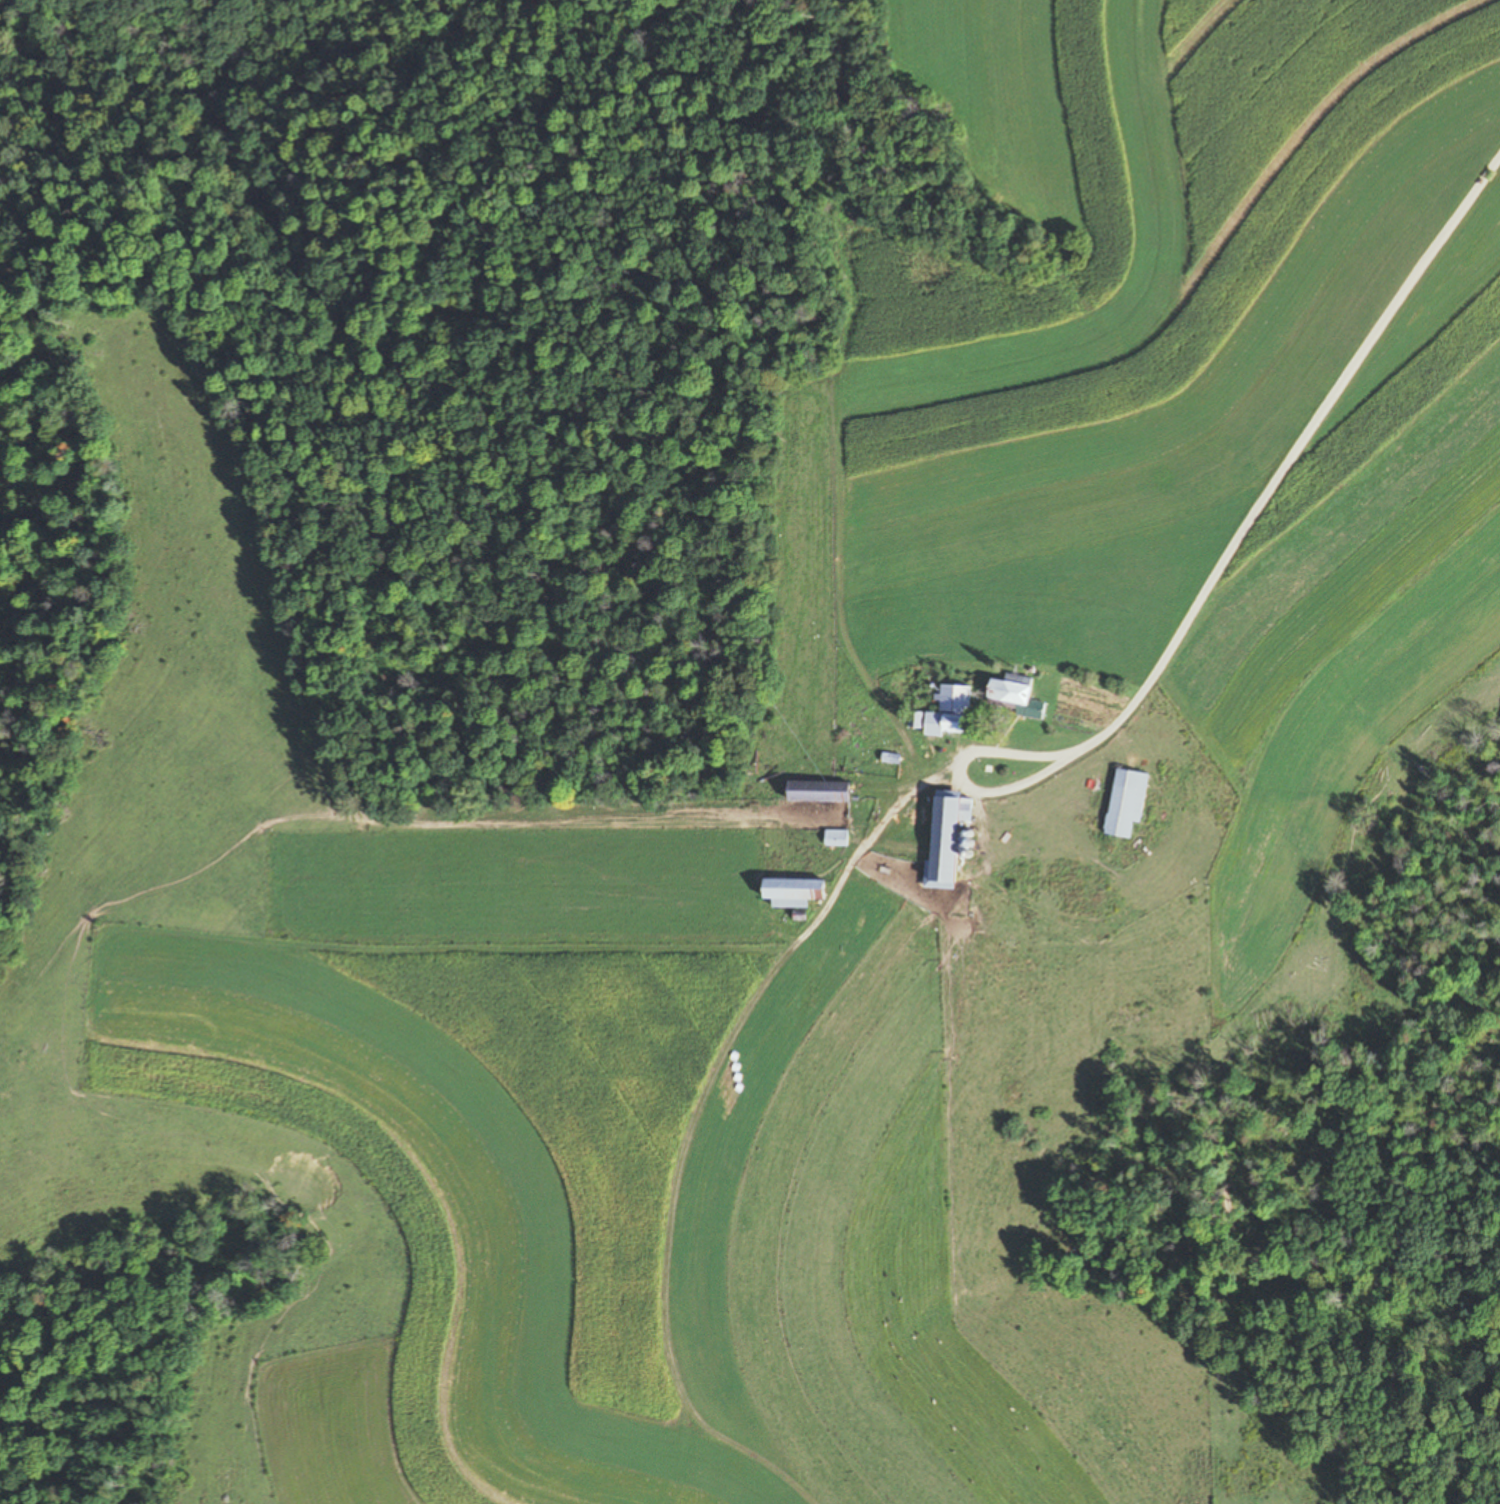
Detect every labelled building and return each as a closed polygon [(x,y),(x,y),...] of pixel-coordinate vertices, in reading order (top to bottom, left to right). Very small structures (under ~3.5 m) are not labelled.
[(1027,708),(1031,686),(991,678),(987,699),(1027,708)] [(926,713),(925,736),(942,737),(943,733),(967,734),(969,687),(940,686),(939,713),(926,713)] [(1115,769),(1103,835),(1129,839),(1132,822),(1139,823),(1148,775),(1115,769)] [(849,802),(849,782),(788,782),(788,802),(849,802)] [(958,821),(970,822),(972,800),(960,799),(960,793),(933,792),(928,888),(954,889),(958,821)] [(848,846),(848,831),(827,831),(827,846),(848,846)] [(772,908),(808,909),(808,900),(824,900),(825,880),(762,879),(762,900),(772,900),(772,908)]
